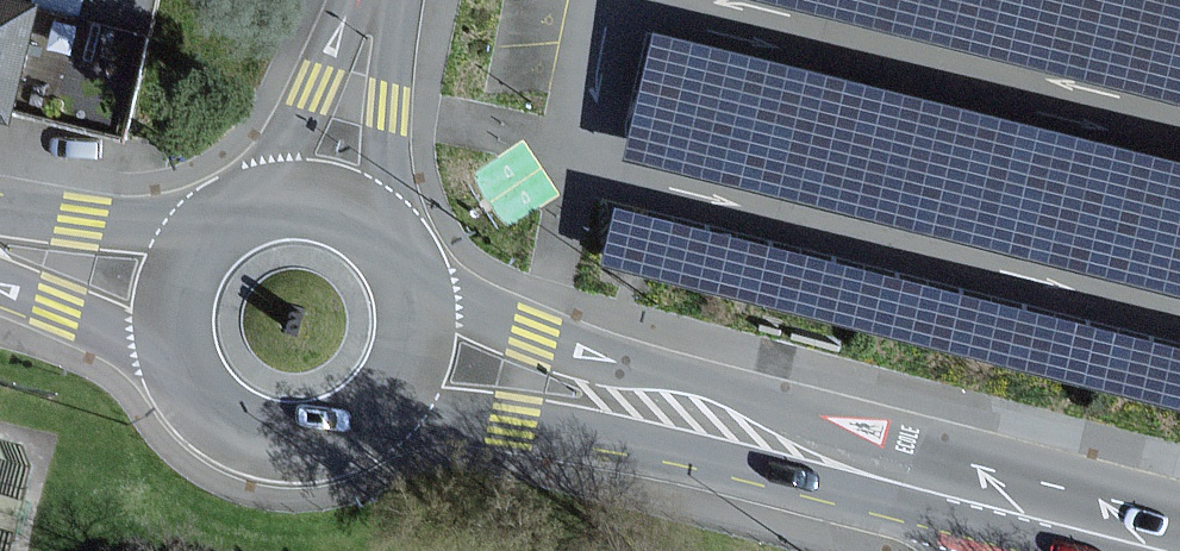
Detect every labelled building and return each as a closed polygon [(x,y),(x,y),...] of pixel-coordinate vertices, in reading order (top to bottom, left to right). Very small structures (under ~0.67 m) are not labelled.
[(2,0),(0,0),(0,109),(14,113),(40,9),(2,0)] [(1179,101),(1179,0),(771,0),(1179,101)] [(659,30),(626,158),(1179,295),(1179,159),(659,30)] [(619,205),(605,261),(1179,405),(1179,344),(619,205)]
